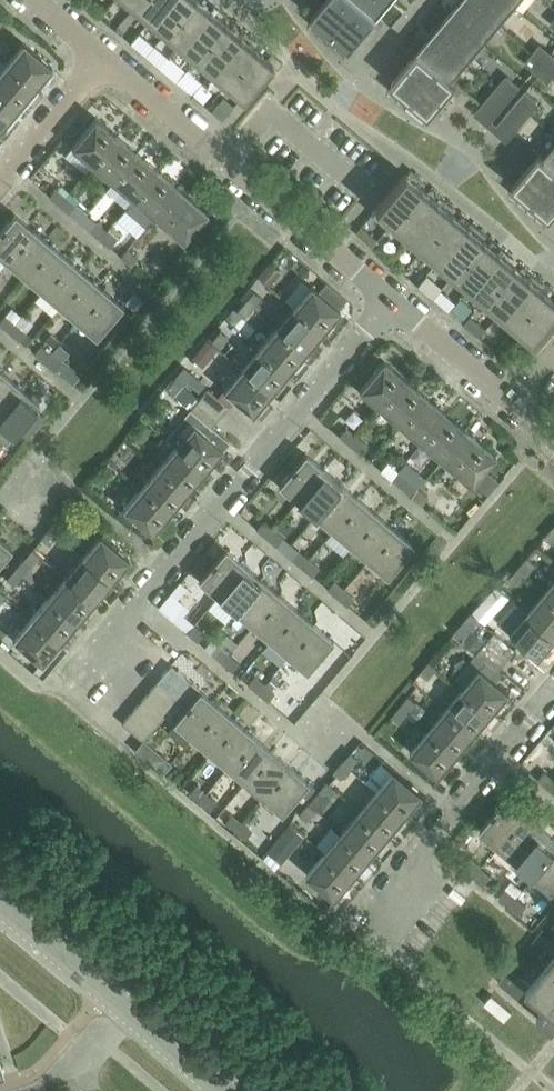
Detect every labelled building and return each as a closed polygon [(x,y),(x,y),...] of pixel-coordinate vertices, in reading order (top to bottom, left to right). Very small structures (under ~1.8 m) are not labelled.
[(131,10),(140,0),(120,0),(131,10)] [(131,10),(147,23),(166,0),(140,0),(131,10)] [(147,23),(163,36),(193,0),(166,0),(147,23)] [(199,0),(193,0),(163,36),(178,48),(211,10),(199,0)] [(312,17),(313,18),(314,16),(351,48),(353,45),(353,46),(378,16),(359,0),(326,0),(312,17)] [(378,16),(392,0),(359,0),(378,16)] [(459,3),(450,14),(484,43),(499,24),(470,0),(462,0),(459,3)] [(499,24),(514,6),(507,0),(470,0),(499,24)] [(225,22),(211,10),(178,48),(193,61),(225,22)] [(450,14),(441,25),(434,32),(468,61),(484,43),(450,14)] [(241,35),(228,24),(225,22),(193,61),(208,74),(241,35)] [(434,32),(428,40),(419,51),(453,79),(454,78),(468,61),(434,32)] [(257,48),(241,35),(208,74),(224,87),(257,48)] [(52,67),(23,43),(5,64),(34,88),(52,67)] [(551,56),(539,46),(533,53),(545,63),(551,56)] [(268,57),(257,48),(224,87),(238,99),(238,100),(239,101),(242,97),(243,97),(271,63),(278,68),(283,62),(271,53),(268,57)] [(419,51),(413,57),(393,82),(430,114),(428,115),(429,116),(458,82),(454,78),(453,79),(419,51)] [(545,63),(533,53),(527,61),(539,70),(545,63)] [(551,56),(545,63),(553,71),(553,58),(551,56)] [(545,63),(539,70),(550,80),(553,76),(553,71),(545,63)] [(5,64),(0,70),(0,94),(17,109),(34,88),(5,64)] [(520,87),(511,79),(509,77),(502,84),(514,94),(520,87)] [(514,94),(502,84),(500,88),(496,91),(508,101),(514,94)] [(496,91),(484,106),(478,113),(490,124),(508,101),(496,91)] [(538,101),(535,99),(526,91),(519,99),(531,109),(538,101)] [(0,94),(0,129),(17,109),(0,94)] [(531,109),(519,99),(513,106),(525,116),(529,112),(531,109)] [(513,106),(497,125),(495,128),(507,138),(525,116),(513,106)] [(96,118),(71,147),(93,165),(117,136),(96,118)] [(138,153),(117,136),(93,165),(113,182),(138,153)] [(545,156),(544,157),(553,165),(553,145),(545,156)] [(534,159),(512,186),(513,187),(514,185),(551,217),(553,214),(553,215),(553,214),(553,165),(544,157),(545,156),(541,152),(534,159)] [(158,170),(138,153),(113,182),(134,200),(158,170)] [(179,188),(158,170),(134,200),(154,217),(179,188)] [(421,188),(406,175),(405,174),(372,214),(373,215),(374,214),(389,227),(421,188)] [(55,188),(49,196),(51,198),(58,191),(55,188)] [(207,212),(179,188),(154,217),(183,241),(207,212)] [(436,201),(423,190),(421,188),(389,227),(404,239),(436,201)] [(76,206),(66,197),(59,205),(70,213),(76,206)] [(451,213),(436,201),(404,239),(419,252),(451,213)] [(467,227),(454,216),(451,213),(419,252),(435,265),(467,227)] [(15,214),(0,232),(0,255),(7,261),(34,230),(15,214)] [(95,224),(90,230),(100,239),(106,232),(95,224)] [(483,240),(467,227),(435,265),(450,279),(483,240)] [(51,245),(34,230),(7,261),(25,276),(51,245)] [(115,241),(106,232),(100,239),(110,247),(115,241)] [(498,252),(485,241),(483,240),(450,279),(465,291),(498,252)] [(69,260),(51,245),(25,276),(42,291),(69,260)] [(127,249),(121,257),(131,265),(137,258),(127,249)] [(513,265),(498,252),(465,291),(480,304),(513,265)] [(87,275),(69,260),(42,291),(60,306),(87,275)] [(528,278),(515,267),(513,265),(480,304),(495,317),(528,278)] [(104,290),(87,275),(60,306),(78,321),(104,290)] [(544,291),(528,278),(495,317),(511,330),(544,291)] [(340,310),(311,286),(293,307),(322,332),(340,310)] [(123,305),(104,290),(78,321),(96,337),(123,305)] [(254,291),(245,302),(252,308),(261,298),(254,291)] [(544,291),(511,330),(525,342),(525,343),(526,344),(553,311),(553,299),(544,291)] [(244,318),(252,308),(245,302),(237,312),(244,318)] [(322,332),(293,307),(276,328),(305,352),(322,332)] [(8,331),(15,324),(5,315),(0,321),(0,324),(8,331)] [(19,340),(25,332),(15,324),(8,331),(19,340)] [(305,352),(276,328),(259,348),(288,373),(305,352)] [(40,345),(34,353),(44,361),(51,354),(40,345)] [(288,373),(259,348),(242,368),(271,393),(288,373)] [(61,363),(51,354),(44,361),(54,370),(61,363)] [(405,379),(384,361),(359,390),(381,408),(405,379)] [(271,393),(242,368),(224,390),(253,414),(271,393)] [(3,373),(0,377),(0,413),(21,388),(3,373)] [(192,374),(186,381),(199,392),(205,385),(192,374)] [(175,379),(166,389),(174,395),(182,385),(175,379)] [(426,396),(405,379),(381,408),(401,426),(426,396)] [(21,388),(0,413),(0,424),(13,435),(40,404),(21,388)] [(208,388),(199,399),(220,417),(229,406),(208,388)] [(446,414),(426,396),(401,426),(421,443),(446,414)] [(220,417),(199,399),(190,410),(211,428),(220,417)] [(466,431),(446,414),(421,443),(442,460),(466,431)] [(194,425),(176,446),(205,471),(223,450),(194,425)] [(347,428),(340,435),(351,444),(357,437),(347,428)] [(495,455),(466,431),(442,460),(471,484),(495,455)] [(367,445),(357,437),(351,444),(361,453),(367,445)] [(205,471),(176,446),(159,467),(188,491),(205,471)] [(279,485),(298,501),(324,470),(306,454),(279,485)] [(387,463),(381,470),(392,479),(397,471),(387,463)] [(188,491),(159,467),(141,487),(170,512),(188,491)] [(342,485),(324,470),(298,501),(315,516),(342,485)] [(407,480),(401,487),(412,496),(418,489),(407,480)] [(360,500),(342,485),(315,516),(333,531),(360,500)] [(170,512),(141,487),(123,508),(135,519),(152,533),(170,512)] [(428,497),(418,489),(412,496),(421,504),(428,497)] [(377,515),(360,500),(333,531),(351,546),(377,515)] [(135,519),(123,508),(117,515),(129,525),(135,519)] [(395,530),(377,515),(351,546),(368,561),(395,530)] [(57,520),(50,528),(58,535),(65,527),(57,520)] [(264,521),(258,527),(257,528),(268,537),(274,530),(264,521)] [(58,535),(50,528),(47,531),(55,538),(58,535)] [(274,530),(268,537),(280,547),(286,539),(274,530)] [(414,545),(395,530),(368,561),(387,577),(414,545)] [(100,535),(82,557),(111,582),(129,560),(100,535)] [(0,539),(0,562),(11,549),(0,539)] [(199,581),(217,596),(218,596),(244,565),(225,549),(217,559),(210,553),(201,563),(208,569),(199,581)] [(298,551),(292,558),(292,559),(303,568),(310,561),(298,551)] [(111,582),(82,557),(65,577),(94,602),(111,582)] [(23,559),(14,570),(23,576),(31,567),(23,559)] [(529,560),(520,570),(527,576),(536,565),(529,560)] [(310,561),(303,568),(312,576),(319,569),(310,561)] [(262,580),(244,565),(218,596),(235,611),(262,580)] [(23,576),(14,570),(6,579),(14,587),(23,576)] [(519,586),(527,576),(520,570),(512,579),(519,586)] [(94,602),(65,577),(48,598),(77,622),(94,602)] [(279,595),(262,580),(235,611),(253,626),(279,595)] [(334,581),(328,588),(327,588),(337,597),(344,590),(334,581)] [(344,590),(337,597),(347,606),(354,598),(344,590)] [(547,591),(529,611),(553,632),(553,597),(547,591)] [(297,610),(279,595),(253,626),(270,641),(297,610)] [(77,622),(48,598),(31,618),(60,643),(77,622)] [(164,600),(158,608),(187,632),(193,625),(164,600)] [(315,625),(297,610),(270,641),(288,656),(315,625)] [(529,611),(511,633),(540,657),(553,641),(553,632),(529,611)] [(472,613),(463,623),(471,629),(479,619),(472,613)] [(60,643),(31,618),(13,639),(42,664),(60,643)] [(463,623),(454,633),(462,640),(471,629),(463,623)] [(203,634),(193,625),(187,632),(197,641),(203,634)] [(333,640),(315,625),(288,656),(307,672),(333,640)] [(496,631),(487,642),(508,660),(517,649),(496,631)] [(508,660),(487,642),(477,653),(499,671),(508,660)] [(239,662),(228,655),(228,654),(222,662),(233,670),(239,662)] [(171,667),(157,683),(178,700),(191,684),(198,676),(177,659),(171,667)] [(437,668),(430,662),(421,673),(428,679),(437,668)] [(481,668),(463,689),(464,690),(492,714),(510,693),(481,668)] [(254,676),(249,682),(248,684),(258,692),(264,685),(254,676)] [(157,683),(148,693),(169,711),(178,700),(157,683)] [(200,691),(191,684),(178,700),(169,711),(166,714),(174,721),(200,691)] [(274,693),(264,685),(258,692),(268,701),(274,693)] [(492,714),(464,690),(463,689),(446,709),(475,734),(492,714)] [(173,722),(192,738),(219,707),(200,691),(174,721),(173,722)] [(148,693),(140,703),(160,721),(166,714),(169,711),(148,693)] [(409,696),(401,706),(409,712),(417,702),(409,696)] [(140,703),(131,713),(152,731),(160,721),(140,703)] [(400,723),(409,712),(401,706),(392,717),(400,723)] [(236,722),(219,707),(192,738),(210,753),(236,722)] [(475,734),(446,709),(428,730),(458,754),(475,734)] [(131,713),(123,723),(122,724),(143,742),(152,731),(131,713)] [(254,737),(236,722),(210,753),(227,768),(254,737)] [(458,754),(428,730),(410,751),(440,776),(458,754)] [(271,752),(254,737),(227,768),(245,783),(271,752)] [(289,766),(271,752),(245,783),(263,798),(289,766)] [(352,752),(343,763),(350,769),(359,759),(352,752)] [(160,755),(154,762),(164,771),(171,764),(160,755)] [(334,772),(335,773),(342,779),(350,769),(343,763),(334,772)] [(307,782),(289,766),(263,798),(281,813),(307,782)] [(424,794),(394,770),(376,791),(405,816),(424,794)] [(538,778),(550,788),(553,782),(553,779),(545,771),(538,778)] [(405,816),(376,791),(359,811),(388,836),(405,816)] [(216,802),(205,793),(199,801),(210,810),(216,802)] [(480,830),(500,846),(526,815),(506,799),(480,830)] [(388,836),(359,811),(342,832),(371,857),(388,836)] [(231,814),(225,822),(235,830),(241,822),(231,814)] [(543,830),(526,815),(500,846),(517,861),(543,830)] [(252,831),(241,822),(235,830),(245,839),(252,831)] [(291,823),(279,837),(289,846),(296,846),(305,835),(291,823)] [(543,830),(517,861),(535,876),(553,853),(553,839),(543,830)] [(371,857),(342,832),(324,852),(354,877),(371,857)] [(354,877),(324,852),(306,873),(336,898),(354,877)] [(535,876),(553,891),(553,890),(553,853),(535,876)] [(465,866),(475,875),(481,868),(471,859),(465,866)] [(491,876),(481,868),(475,875),(485,884),(491,876)] [(500,896),(510,905),(517,897),(506,889),(500,896)] [(517,897),(510,905),(520,913),(527,906),(517,897)] [(543,932),(545,929),(544,928),(533,941),(534,942),(536,940),(553,955),(553,941),(543,932)] [(531,984),(512,968),(514,966),(513,965),(499,982),(553,1028),(553,1029),(553,957),(531,984)]
